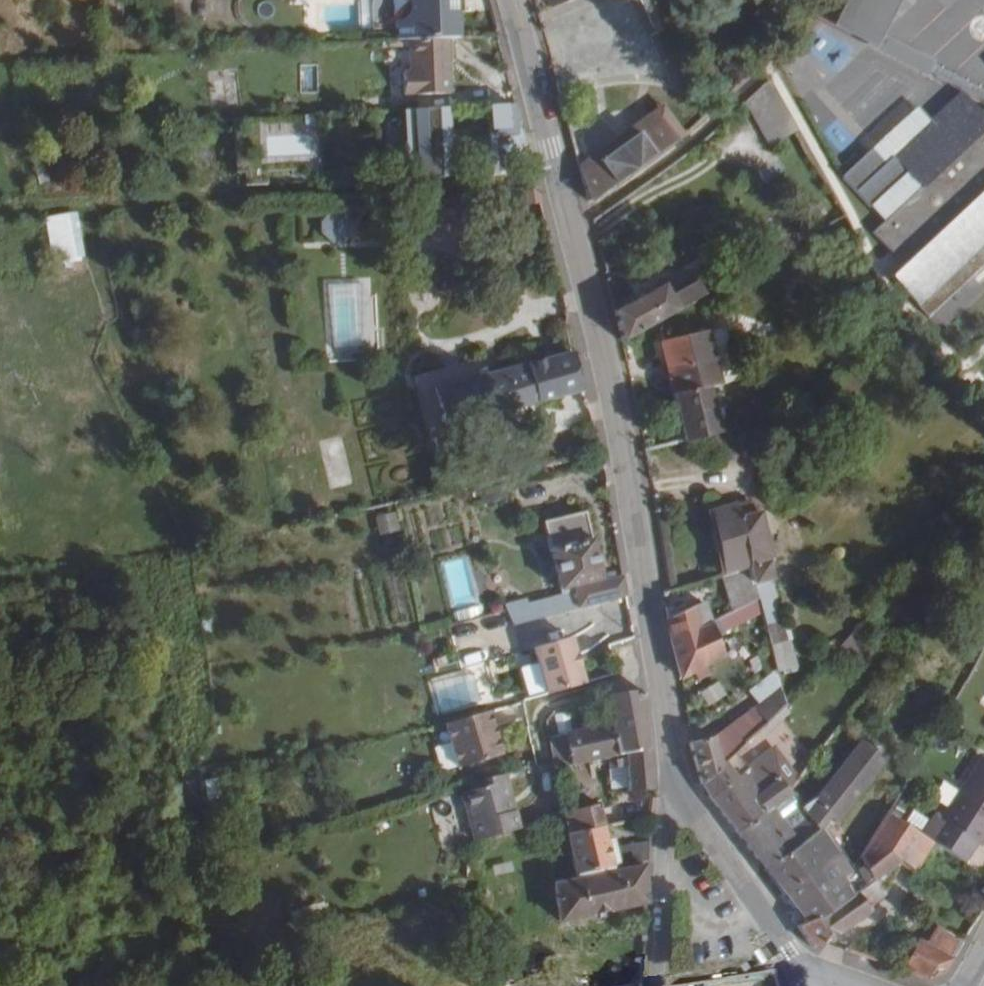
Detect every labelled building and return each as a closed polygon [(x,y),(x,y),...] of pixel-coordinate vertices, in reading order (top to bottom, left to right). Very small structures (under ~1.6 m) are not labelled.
[(372,26),(371,0),(343,0),(344,27),(372,26)] [(461,32),(460,6),(465,5),(464,0),(402,0),(402,2),(401,6),(398,11),(390,15),(391,37),(401,36),(438,34),(445,33),(461,32)] [(888,14),(869,50),(930,83),(932,77),(937,69),(949,47),(888,14)] [(446,54),(445,33),(438,34),(439,55),(446,54)] [(441,88),(438,34),(401,36),(402,67),(394,68),(396,91),(441,88)] [(937,69),(932,77),(966,96),(983,105),(983,94),(937,69)] [(772,80),(749,102),(768,136),(794,121),(772,80)] [(895,159),(924,191),(875,235),(906,269),(893,280),(931,321),(983,273),(983,116),(966,96),(934,125),(895,159)] [(445,104),(408,106),(410,135),(407,135),(409,164),(416,164),(418,176),(446,174),(445,163),(449,162),(448,144),(528,141),(522,117),(519,117),(515,100),(490,101),(491,125),(447,124),(445,104)] [(686,134),(693,128),(674,101),(666,108),(686,134)] [(666,108),(582,164),(591,194),(591,202),(658,158),(686,134),(666,108)] [(934,125),(920,109),(844,178),(887,224),(924,191),(895,159),(934,125)] [(775,149),(801,133),(794,121),(768,136),(775,149)] [(324,214),(322,240),(353,242),(355,216),(324,214)] [(663,284),(617,309),(623,338),(658,319),(737,276),(733,265),(686,289),(681,282),(666,289),(663,284)] [(363,356),(360,281),(327,282),(330,357),(363,356)] [(711,339),(667,349),(677,395),(691,392),(709,388),(722,385),(711,339)] [(464,423),(584,390),(574,352),(420,391),(431,438),(444,435),(466,429),(464,423)] [(691,392),(677,395),(687,440),(717,432),(721,431),(709,388),(691,392)] [(721,431),(717,432),(723,459),(744,455),(736,427),(721,431)] [(736,503),(711,510),(727,575),(752,567),(759,598),(764,620),(777,616),(775,603),(772,566),(758,509),(749,502),(739,505),(736,503)] [(381,535),(401,531),(397,511),(376,516),(381,535)] [(579,592),(609,582),(594,515),(551,523),(566,595),(510,611),(516,629),(584,610),(579,592)] [(449,616),(480,612),(472,556),(441,561),(449,616)] [(724,576),(733,612),(751,603),(759,598),(752,567),(727,575),(724,576)] [(629,573),(609,580),(609,582),(630,575),(629,573)] [(584,610),(635,594),(633,588),(630,575),(609,582),(579,592),(584,610)] [(759,598),(751,603),(752,613),(762,609),(759,598)] [(713,625),(714,622),(710,603),(685,609),(684,605),(671,608),(685,676),(725,656),(713,625)] [(866,657),(870,641),(848,636),(845,653),(866,657)] [(547,697),(584,686),(569,640),(533,651),(547,697)] [(440,680),(428,684),(438,712),(450,708),(440,680)] [(784,707),(807,682),(792,681),(778,680),(781,692),(784,707)] [(709,704),(727,693),(720,681),(701,692),(709,704)] [(784,707),(781,692),(759,715),(768,723),(784,707)] [(610,701),(615,726),(622,755),(653,748),(647,693),(610,701)] [(506,757),(494,712),(451,723),(460,769),(506,757)] [(555,764),(556,771),(608,758),(611,771),(626,767),(632,789),(633,793),(657,791),(653,748),(622,755),(615,726),(551,740),(555,764)] [(705,785),(726,765),(716,738),(696,745),(705,785)] [(889,753),(869,738),(824,795),(805,810),(811,818),(822,833),(838,829),(847,817),(889,753)] [(983,835),(983,756),(980,753),(942,816),(936,813),(925,833),(941,842),(964,856),(974,839),(979,842),(983,835)] [(758,801),(782,780),(765,761),(764,759),(740,779),(728,762),(726,765),(705,785),(741,833),(767,815),(758,801)] [(626,767),(611,771),(615,792),(632,789),(626,767)] [(474,791),(508,782),(508,775),(472,783),(474,791)] [(758,801),(767,815),(792,792),(782,780),(758,801)] [(474,843),(520,832),(508,782),(474,791),(465,793),(474,843)] [(608,806),(565,817),(567,820),(570,835),(614,826),(608,806)] [(889,812),(873,840),(906,860),(908,861),(925,871),(941,842),(925,833),(889,812)] [(822,833),(811,818),(785,837),(767,815),(741,833),(769,870),(822,833)] [(652,858),(653,841),(618,849),(614,826),(570,835),(581,876),(650,860),(652,858)] [(769,870),(809,924),(860,891),(876,880),(862,859),(843,876),(833,864),(841,858),(822,833),(769,870)] [(860,891),(872,908),(887,896),(908,861),(906,860),(873,840),(862,859),(876,880),(860,891)] [(553,881),(562,923),(607,913),(608,918),(623,915),(621,911),(650,904),(650,866),(618,873),(616,868),(581,876),(553,881)] [(811,952),(822,947),(837,938),(845,931),(872,908),(860,891),(809,924),(802,929),(811,952)] [(924,940),(906,968),(930,981),(948,968),(965,942),(939,925),(928,943),(924,940)]
